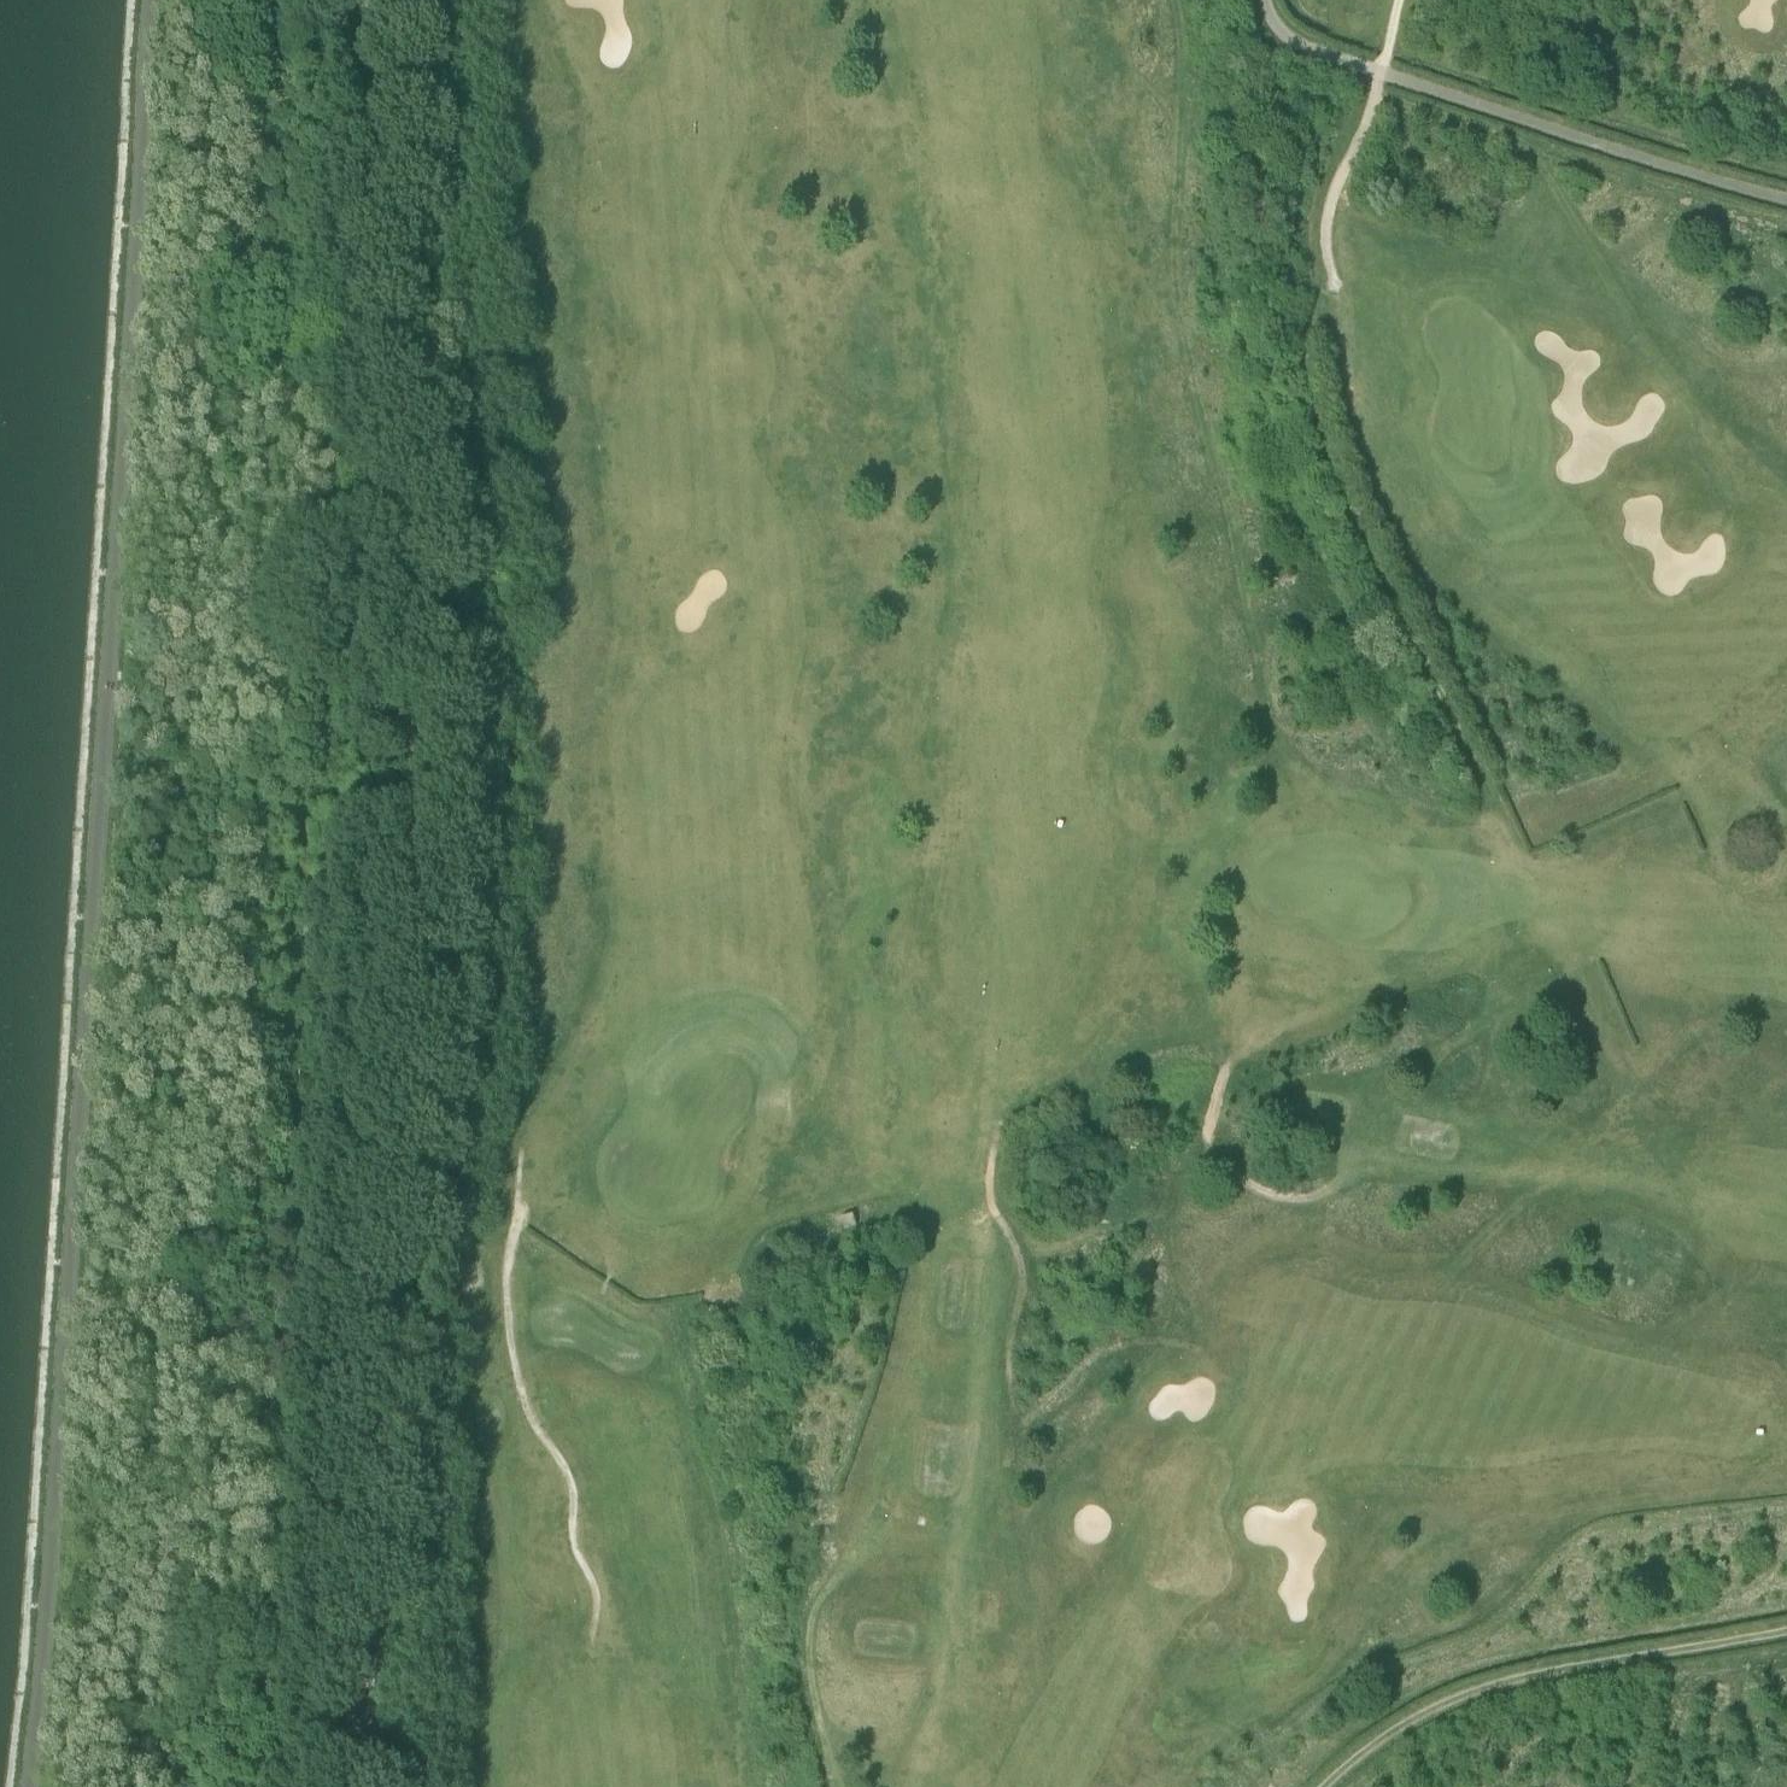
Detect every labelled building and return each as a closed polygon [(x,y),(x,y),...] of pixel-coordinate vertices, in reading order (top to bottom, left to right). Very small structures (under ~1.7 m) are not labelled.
[(853,1205),(835,1211),(841,1231),(860,1225),(853,1205)]
